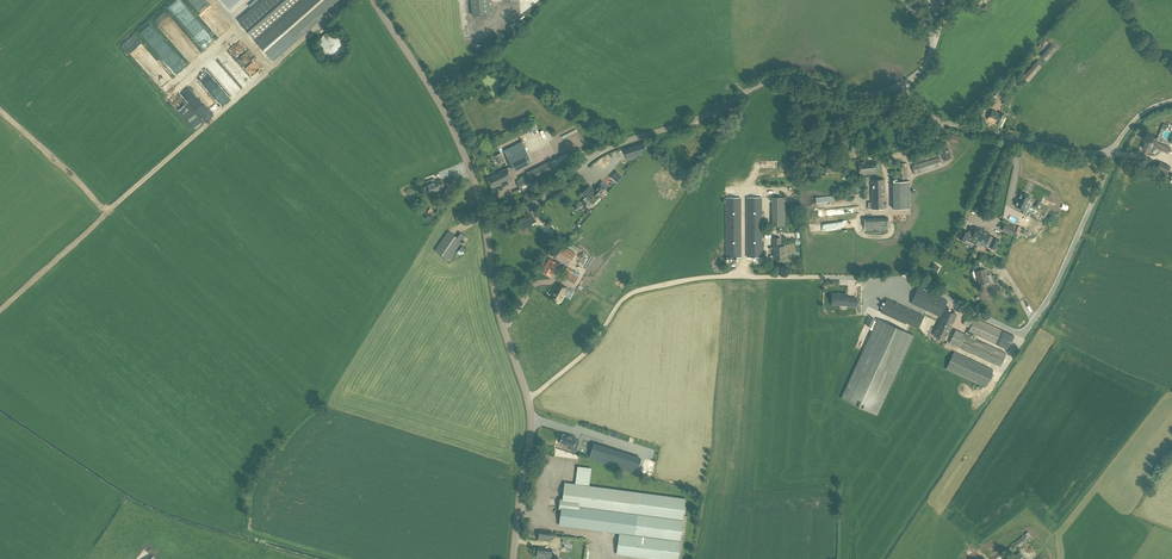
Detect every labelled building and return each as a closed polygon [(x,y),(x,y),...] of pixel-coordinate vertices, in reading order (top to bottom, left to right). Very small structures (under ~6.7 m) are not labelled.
[(229,9),(240,0),(222,0),(229,9)] [(239,20),(259,43),(308,0),(262,0),(239,20)] [(344,0),(308,0),(259,43),(275,61),(344,0)] [(472,15),(491,14),(489,0),(470,0),(472,15)] [(467,5),(457,6),(458,35),(468,35),(467,5)] [(165,48),(167,47),(148,23),(136,32),(157,59),(168,51),(165,48)] [(340,41),(337,31),(317,37),(322,53),(332,50),(330,44),(340,41)] [(182,43),(187,50),(192,47),(188,40),(182,43)] [(1052,45),(1044,55),(1049,59),(1057,49),(1052,45)] [(1036,63),(1024,77),(1029,82),(1041,67),(1036,63)] [(223,64),(213,71),(224,84),(233,77),(223,64)] [(1002,83),(992,94),(997,98),(1002,91),(1006,86),(1002,83)] [(981,102),(971,116),(975,119),(978,121),(987,106),(981,102)] [(804,107),(803,111),(804,111),(803,119),(820,120),(821,109),(804,107)] [(993,110),(988,119),(996,122),(995,123),(1001,126),(1005,115),(1000,113),(996,112),(996,111),(995,111),(993,110)] [(811,130),(795,130),(796,137),(817,136),(816,124),(811,124),(811,130)] [(949,133),(948,140),(958,143),(960,136),(949,133)] [(537,137),(533,140),(532,136),(528,138),(534,149),(547,141),(544,135),(538,138),(537,137)] [(1147,141),(1143,149),(1149,152),(1148,152),(1152,154),(1155,148),(1168,154),(1170,148),(1153,141),(1153,140),(1151,139),(1150,139),(1148,138),(1147,141)] [(833,145),(832,152),(839,153),(838,156),(848,158),(848,154),(845,153),(846,147),(847,142),(836,140),(835,145),(833,145)] [(649,142),(625,150),(628,160),(638,157),(646,149),(645,147),(650,145),(649,142)] [(852,143),(852,150),(862,151),(863,144),(852,143)] [(947,143),(939,145),(944,161),(952,158),(947,143)] [(518,144),(504,150),(506,153),(515,172),(532,164),(525,148),(521,150),(518,144)] [(917,155),(910,158),(912,163),(918,161),(919,162),(938,156),(936,148),(916,154),(917,155)] [(939,157),(912,166),(915,175),(942,166),(939,157)] [(876,159),(859,160),(860,175),(877,174),(876,159)] [(1145,161),(1142,169),(1147,171),(1150,163),(1145,161)] [(528,176),(516,181),(519,187),(521,190),(521,191),(523,191),(524,194),(536,189),(535,185),(546,179),(548,178),(556,174),(550,162),(527,173),(528,176)] [(1160,163),(1155,173),(1166,177),(1170,167),(1160,163)] [(615,183),(627,170),(624,167),(615,178),(612,175),(609,178),(615,183)] [(507,168),(487,178),(492,189),(513,179),(507,168)] [(434,179),(426,182),(431,194),(445,188),(442,180),(436,182),(434,179)] [(872,202),(868,202),(868,209),(885,208),(884,180),(872,180),(872,202)] [(894,199),(893,199),(893,210),(910,209),(910,182),(894,182),(894,199)] [(590,186),(582,194),(593,204),(600,196),(599,196),(605,189),(600,185),(594,191),(590,186)] [(1016,190),(1010,203),(1019,208),(1025,194),(1016,190)] [(853,193),(816,198),(817,204),(854,200),(853,193)] [(762,197),(747,198),(747,257),(762,257),(762,197)] [(741,198),(726,198),(726,257),(741,257),(741,198)] [(785,198),(773,198),(773,226),(785,226),(785,198)] [(575,212),(570,218),(576,223),(581,217),(575,212)] [(532,215),(518,223),(522,230),(536,221),(532,215)] [(889,219),(865,219),(865,230),(889,230),(889,219)] [(1015,228),(1006,223),(1002,229),(1012,234),(1015,228)] [(979,240),(983,231),(976,228),(975,229),(971,227),(969,232),(963,230),(959,239),(965,242),(968,234),(979,240)] [(448,231),(435,250),(448,260),(465,237),(460,233),(457,238),(448,231)] [(990,234),(983,231),(979,240),(990,245),(989,247),(995,249),(999,240),(989,236),(990,234)] [(781,238),(773,238),(773,247),(774,247),(774,261),(785,260),(785,246),(781,246),(781,238)] [(575,253),(563,246),(559,252),(572,260),(575,253)] [(579,249),(577,252),(587,258),(589,256),(579,249)] [(985,258),(983,264),(991,268),(994,262),(991,261),(985,258)] [(551,276),(558,264),(550,259),(545,267),(542,271),(545,273),(551,276)] [(985,269),(975,272),(979,285),(993,281),(991,275),(987,276),(985,269)] [(574,284),(578,277),(566,270),(562,276),(574,284)] [(951,277),(954,295),(967,293),(965,280),(969,280),(968,275),(951,277)] [(892,279),(879,312),(917,328),(923,314),(901,305),(902,301),(939,316),(942,309),(911,296),(909,301),(904,299),(910,283),(903,280),(902,283),(892,279)] [(558,283),(551,295),(561,301),(568,289),(558,283)] [(831,293),(831,301),(832,302),(832,304),(847,305),(847,306),(857,306),(857,298),(848,298),(848,290),(832,290),(832,293),(831,293)] [(936,331),(933,336),(944,341),(947,334),(948,334),(957,315),(945,309),(935,331),(936,331)] [(885,398),(909,333),(872,320),(850,379),(861,382),(862,379),(867,381),(864,390),(885,398)] [(1006,349),(1012,335),(982,323),(981,325),(970,320),(965,332),(1006,349)] [(950,337),(947,343),(955,347),(958,341),(950,337)] [(984,387),(991,369),(950,353),(943,371),(984,387)] [(571,436),(562,434),(559,443),(572,447),(571,450),(576,452),(580,441),(576,440),(577,438),(576,438),(576,437),(572,436),(571,436)] [(628,454),(594,443),(590,457),(607,463),(608,459),(625,464),(628,454)] [(559,509),(562,509),(560,525),(620,533),(617,554),(660,558),(678,558),(686,498),(565,483),(563,499),(561,499),(559,509)] [(539,531),(538,540),(551,541),(551,537),(556,538),(557,534),(552,534),(552,533),(539,531)] [(1029,538),(1025,533),(1011,546),(1015,550),(1029,538)] [(563,537),(562,544),(564,544),(564,548),(572,549),(573,545),(569,544),(570,538),(563,537)] [(139,545),(127,558),(156,558),(139,545)] [(537,558),(550,558),(551,558),(552,549),(538,548),(537,558)]
